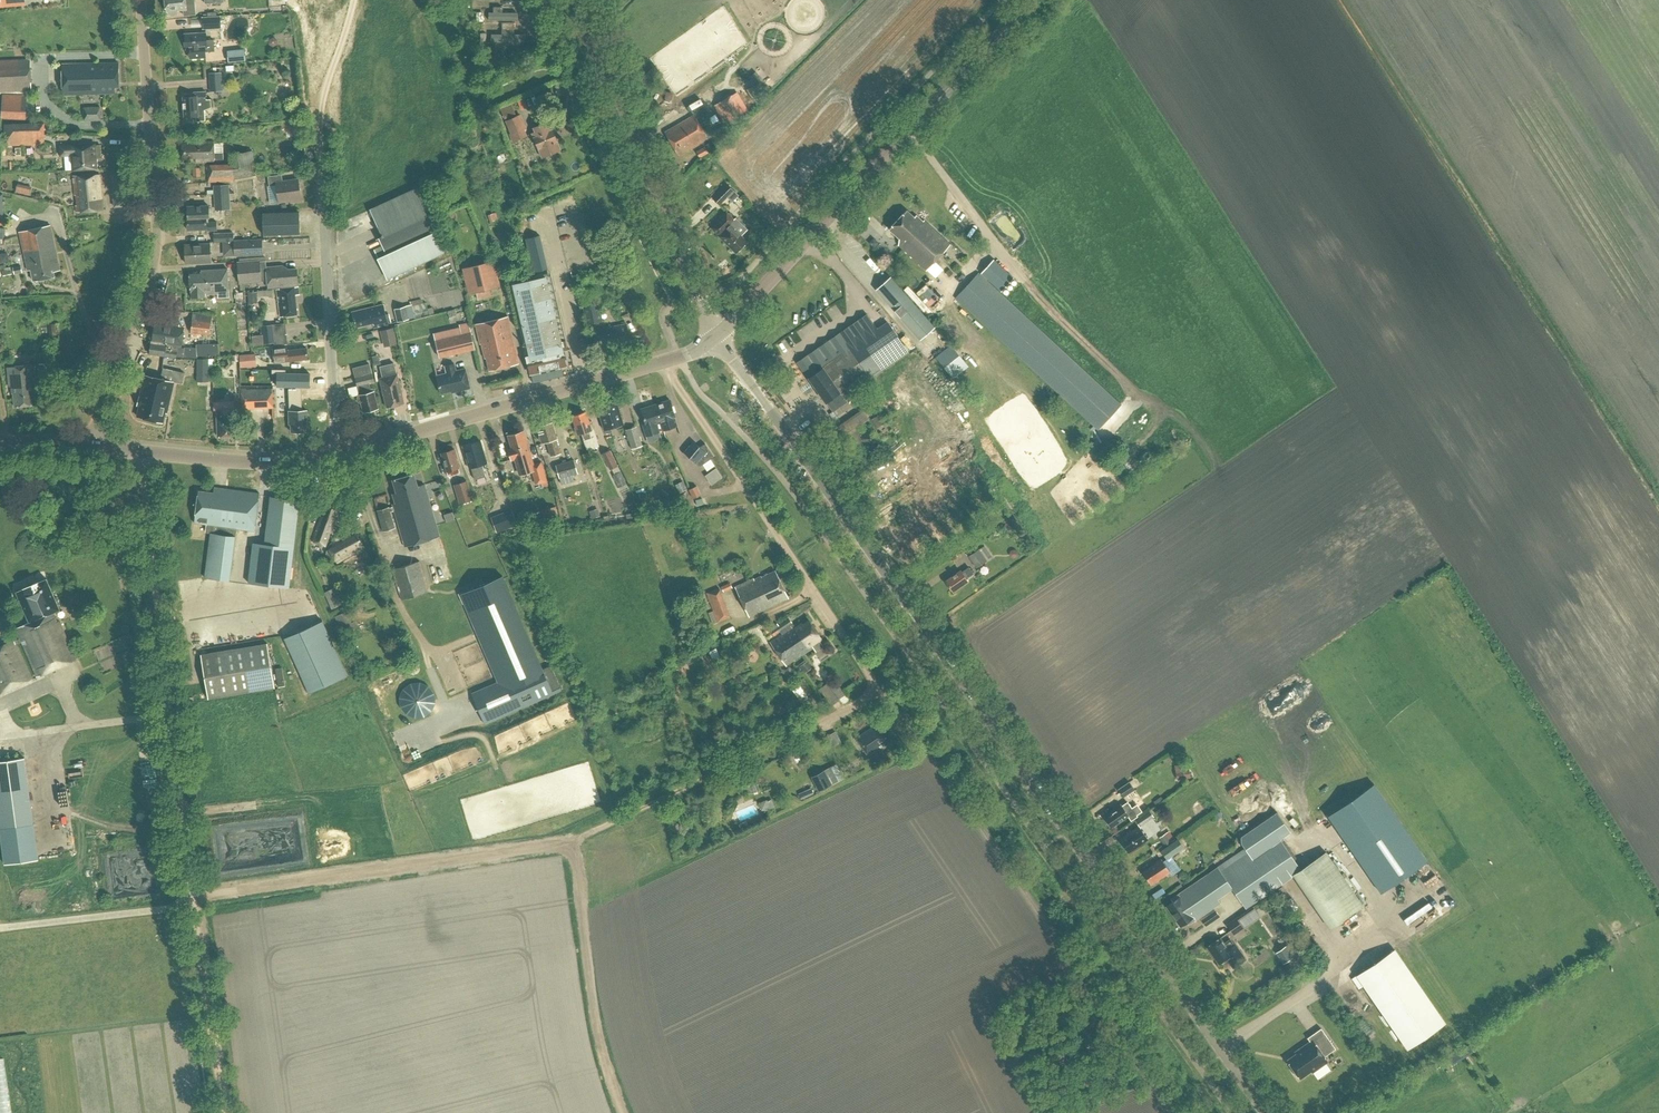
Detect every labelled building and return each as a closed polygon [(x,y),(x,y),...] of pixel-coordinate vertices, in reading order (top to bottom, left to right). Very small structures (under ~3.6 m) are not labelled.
[(166,11),(168,11),(168,15),(177,14),(177,10),(184,10),(184,15),(195,14),(194,0),(165,0),(166,11)] [(490,20),(520,20),(520,13),(510,13),(510,7),(496,7),(496,13),(490,12),(490,20)] [(476,21),(484,21),(484,12),(476,12),(476,21)] [(202,16),(203,28),(221,27),(220,15),(202,16)] [(502,35),(491,35),(491,43),(526,43),(526,35),(515,35),(515,24),(502,24),(502,35)] [(190,49),(190,58),(206,57),(206,51),(215,51),(214,39),(207,40),(206,32),(185,34),(186,49),(190,49)] [(228,52),(229,60),(245,59),(244,50),(228,52)] [(491,58),(494,65),(507,60),(505,53),(491,58)] [(31,59),(0,60),(0,91),(32,90),(31,59)] [(115,93),(115,83),(119,83),(119,63),(118,63),(62,64),(63,94),(115,93)] [(210,72),(212,91),(223,90),(221,71),(210,72)] [(770,88),(756,72),(750,77),(764,94),(770,88)] [(196,116),(196,121),(205,120),(205,110),(212,107),(211,99),(207,99),(206,91),(194,92),(194,96),(183,97),(184,117),(196,116)] [(729,121),(733,127),(743,121),(739,114),(748,110),(738,93),(716,106),(725,123),(729,121)] [(2,118),(27,119),(28,96),(3,95),(2,118)] [(501,107),(504,114),(513,110),(510,103),(501,107)] [(82,107),(83,120),(101,120),(100,107),(82,107)] [(504,120),(510,133),(508,134),(512,142),(527,135),(524,129),(526,128),(519,114),(504,120)] [(694,116),(666,132),(680,156),(708,139),(694,116)] [(11,123),(11,124),(4,124),(5,145),(45,144),(45,122),(11,123)] [(282,124),(283,133),(300,132),(299,122),(282,124)] [(532,133),(543,158),(558,151),(554,142),(558,141),(553,130),(550,131),(546,122),(534,128),(535,132),(532,133)] [(214,141),(182,142),(183,158),(196,157),(196,162),(214,161),(214,160),(224,160),(224,144),(214,144),(214,141)] [(97,169),(95,142),(71,144),(72,146),(63,146),(63,153),(72,153),(73,170),(97,169)] [(695,151),(699,157),(707,153),(704,146),(695,151)] [(231,154),(233,163),(208,164),(208,182),(234,181),(234,178),(256,174),(253,150),(231,154)] [(103,199),(102,199),(100,174),(74,175),(77,212),(104,210),(103,199)] [(283,180),(282,174),(268,176),(269,185),(277,184),(279,202),(290,200),(291,202),(301,200),(298,178),(283,180)] [(212,185),(214,210),(229,209),(227,184),(212,185)] [(734,190),(727,184),(713,199),(720,205),(734,190)] [(421,185),(370,209),(370,210),(382,236),(379,238),(379,237),(378,237),(382,246),(374,250),(388,279),(447,251),(437,230),(429,213),(432,212),(433,213),(434,213),(421,185)] [(187,216),(188,230),(207,229),(207,230),(217,230),(217,221),(207,222),(206,216),(209,216),(208,205),(188,206),(188,216),(187,216)] [(899,245),(926,270),(950,244),(924,220),(923,221),(916,215),(914,217),(906,210),(888,228),(899,238),(899,245)] [(299,211),(263,213),(264,235),(300,233),(299,211)] [(736,218),(734,220),(727,212),(711,228),(737,254),(749,242),(742,236),(748,230),(736,218)] [(32,269),(34,281),(55,277),(54,272),(61,270),(51,225),(20,231),(28,270),(32,269)] [(214,233),(214,241),(234,240),(234,232),(214,233)] [(534,272),(549,269),(542,239),(541,235),(532,237),(526,238),(528,244),(534,272)] [(235,239),(236,249),(236,255),(265,254),(265,238),(235,239)] [(210,261),(209,244),(186,245),(187,263),(210,261)] [(993,259),(981,273),(1001,292),(1014,278),(993,259)] [(493,261),(462,268),(468,294),(499,286),(493,261)] [(242,268),(243,283),(265,281),(264,266),(242,268)] [(283,266),(267,267),(269,287),(298,284),(297,269),(289,269),(283,266)] [(192,292),(192,297),(206,297),(206,294),(218,293),(218,291),(229,290),(228,268),(201,269),(201,273),(190,274),(191,292),(192,292)] [(955,298),(1097,428),(1120,404),(978,273),(955,298)] [(595,284),(602,285),(604,276),(596,275),(595,284)] [(890,277),(876,289),(921,339),(934,327),(890,277)] [(526,350),(529,350),(530,356),(527,357),(531,373),(562,365),(565,361),(563,350),(569,349),(566,339),(560,341),(555,318),(561,317),(553,282),(545,284),(545,281),(522,287),(523,290),(518,291),(523,314),(521,314),(524,325),(520,326),(526,350)] [(299,293),(298,286),(277,289),(280,316),(298,314),(295,294),(299,293)] [(235,292),(237,308),(247,307),(246,292),(235,292)] [(259,304),(258,292),(249,292),(250,304),(259,304)] [(356,327),(374,323),(375,327),(391,323),(389,314),(386,314),(384,304),(352,312),(356,327)] [(406,306),(395,309),(398,321),(415,317),(412,304),(406,305),(406,306)] [(586,307),(589,325),(605,322),(601,304),(586,307)] [(151,343),(150,353),(177,356),(183,357),(185,348),(184,348),(187,328),(186,328),(180,318),(162,315),(161,324),(155,324),(153,340),(152,340),(152,343),(151,343)] [(482,344),(488,372),(518,365),(507,317),(474,325),(479,345),(482,344)] [(839,334),(799,362),(833,411),(847,401),(844,396),(871,378),(909,352),(890,324),(880,331),(870,318),(842,338),(839,334)] [(191,332),(210,334),(211,321),(193,319),(191,332)] [(461,336),(434,342),(438,360),(476,351),(469,323),(458,325),(461,336)] [(272,324),(261,326),(262,334),(263,344),(274,343),(275,343),(272,324)] [(593,330),(596,348),(613,345),(614,348),(631,345),(627,324),(593,330)] [(382,329),(385,345),(399,342),(395,326),(382,329)] [(262,334),(252,335),(253,345),(263,344),(262,334)] [(185,348),(183,357),(196,359),(197,357),(219,356),(218,345),(196,345),(196,349),(185,348)] [(273,350),(275,363),(288,362),(309,360),(307,348),(287,350),(287,348),(273,350)] [(256,353),(240,355),(241,367),(257,366),(256,353)] [(197,359),(197,382),(208,382),(209,359),(197,359)] [(54,381),(52,362),(39,363),(41,382),(54,381)] [(441,393),(451,390),(452,393),(470,389),(465,369),(457,371),(455,363),(445,366),(447,373),(437,375),(441,393)] [(36,404),(35,394),(36,394),(35,383),(37,383),(35,364),(8,367),(10,393),(14,393),(15,406),(36,404)] [(369,364),(353,368),(358,386),(360,385),(362,391),(359,392),(360,395),(358,395),(357,397),(358,402),(360,403),(362,403),(364,412),(365,411),(367,412),(371,411),(372,410),(378,408),(373,388),(371,389),(369,383),(374,382),(369,364)] [(382,378),(379,378),(381,387),(380,390),(381,395),(383,395),(386,407),(404,403),(397,374),(396,374),(394,364),(379,367),(382,378)] [(272,369),(272,373),(277,373),(277,386),(288,386),(289,411),(289,424),(291,424),(291,432),(300,431),(301,432),(305,432),(306,431),(308,431),(307,419),(309,417),(308,414),(307,413),(307,410),(302,410),(301,387),(310,387),(310,373),(286,373),(286,369),(272,369)] [(137,416),(163,422),(165,412),(167,413),(174,382),(145,375),(140,396),(139,396),(138,403),(140,403),(137,416)] [(217,410),(218,436),(236,435),(234,409),(242,409),(242,408),(273,406),(273,388),(242,389),(242,396),(234,396),(235,400),(214,401),(214,410),(217,410)] [(670,399),(655,404),(661,421),(663,430),(677,426),(675,417),(675,416),(670,399)] [(598,408),(604,429),(624,424),(617,402),(598,408)] [(655,404),(641,409),(646,424),(643,425),(646,436),(648,442),(662,438),(657,422),(661,421),(655,404)] [(586,411),(572,416),(577,434),(581,433),(584,444),(586,450),(598,446),(596,441),(597,441),(591,421),(589,421),(586,411)] [(542,443),(547,442),(551,456),(561,454),(556,439),(557,439),(553,422),(538,427),(542,443)] [(625,429),(631,448),(642,444),(636,425),(625,429)] [(519,468),(531,465),(536,484),(547,481),(542,461),(533,464),(524,431),(508,435),(512,448),(509,449),(512,459),(516,458),(519,468)] [(472,467),(476,481),(485,478),(481,464),(487,462),(480,442),(464,446),(470,467),(472,467)] [(691,443),(684,452),(696,463),(697,461),(700,466),(702,465),(706,471),(714,466),(709,460),(714,456),(705,443),(699,447),(696,444),(693,446),(691,443)] [(610,448),(601,453),(610,470),(612,469),(618,466),(610,448)] [(455,449),(442,453),(447,471),(451,470),(453,475),(460,473),(459,468),(459,467),(457,458),(458,458),(455,449)] [(555,465),(561,485),(574,481),(572,475),(578,474),(574,460),(555,465)] [(614,474),(613,474),(619,487),(627,483),(621,470),(614,473),(614,474)] [(393,504),(405,546),(440,536),(425,484),(418,486),(414,473),(393,479),(397,492),(393,493),(396,503),(393,504)] [(455,484),(461,503),(473,500),(467,480),(455,484)] [(490,481),(484,482),(487,492),(493,491),(490,481)] [(683,481),(675,485),(678,491),(686,488),(683,481)] [(206,524),(255,531),(260,493),(214,487),(214,492),(199,490),(198,493),(194,522),(206,524)] [(312,541),(323,545),(325,545),(329,535),(333,537),(337,528),(332,526),(335,520),(339,522),(343,512),(329,506),(325,517),(321,516),(312,541)] [(541,509),(544,523),(558,520),(555,506),(541,509)] [(377,511),(383,531),(395,528),(389,507),(377,511)] [(597,508),(590,510),(593,518),(600,516),(597,508)] [(452,512),(444,514),(447,521),(454,519),(452,512)] [(499,516),(492,519),(497,532),(504,529),(499,516)] [(205,577),(230,581),(235,536),(211,533),(205,577)] [(332,543),(342,560),(365,546),(357,533),(341,543),(339,539),(332,543)] [(254,542),(248,583),(289,588),(294,548),(265,544),(254,542)] [(985,548),(968,558),(976,570),(993,560),(985,548)] [(393,569),(402,600),(429,594),(420,563),(393,569)] [(969,567),(961,572),(960,570),(945,580),(953,592),(968,581),(966,578),(973,573),(969,567)] [(761,576),(736,588),(749,616),(788,598),(775,571),(762,577),(761,576)] [(460,593),(498,682),(472,693),(485,723),(553,694),(502,575),(460,593)] [(16,628),(20,638),(21,641),(36,676),(77,659),(59,621),(58,621),(53,612),(57,610),(58,613),(61,612),(60,609),(47,579),(17,592),(30,622),(16,628)] [(720,587),(722,592),(731,589),(729,584),(720,587)] [(333,588),(324,592),(332,609),(341,605),(333,588)] [(705,593),(717,622),(729,617),(718,588),(705,593)] [(347,611),(335,616),(343,633),(357,627),(354,621),(352,622),(347,611)] [(796,647),(802,655),(823,640),(820,637),(820,636),(809,620),(803,625),(802,623),(794,628),(791,623),(792,623),(789,618),(781,624),(784,628),(786,627),(793,638),(796,636),(801,643),(796,647)] [(323,621),(284,638),(309,693),(347,676),(323,621)] [(770,642),(786,666),(802,655),(796,647),(801,643),(796,636),(793,638),(786,627),(784,628),(781,624),(771,631),(774,635),(780,631),(782,634),(770,642)] [(20,638),(14,641),(14,639),(0,645),(0,692),(31,678),(16,644),(21,641),(20,638)] [(201,654),(208,699),(275,687),(268,643),(201,654)] [(707,652),(713,664),(720,661),(715,648),(707,652)] [(798,667),(803,673),(810,668),(806,661),(798,667)] [(878,723),(856,739),(868,756),(891,741),(878,723)] [(704,745),(709,749),(715,743),(710,738),(704,745)] [(35,820),(30,753),(0,756),(0,814),(1,823),(35,820)] [(831,780),(823,764),(810,771),(818,786),(831,780)] [(1188,764),(1175,768),(1177,777),(1190,774),(1188,764)] [(1117,789),(1123,797),(1135,789),(1129,781),(1117,789)] [(815,784),(802,790),(806,797),(819,791),(815,784)] [(1374,784),(1328,816),(1381,892),(1427,861),(1374,784)] [(1128,815),(1133,811),(1127,802),(1122,806),(1120,804),(1115,808),(1114,810),(1104,817),(1111,827),(1128,815)] [(1214,815),(1217,819),(1223,816),(1220,811),(1214,815)] [(1136,821),(1140,826),(1153,817),(1149,812),(1136,821)] [(1277,812),(1241,837),(1241,843),(1245,849),(1251,858),(1280,839),(1290,831),(1277,812)] [(34,824),(0,829),(5,864),(38,860),(34,824)] [(1120,839),(1129,852),(1147,839),(1138,826),(1120,839)] [(1166,833),(1159,838),(1163,845),(1171,840),(1166,833)] [(1161,850),(1167,859),(1183,847),(1177,839),(1161,850)] [(1303,867),(1283,839),(1281,841),(1280,839),(1251,858),(1245,849),(1217,867),(1230,886),(1245,908),(1282,882),(1296,873),(1303,867)] [(1170,856),(1167,859),(1163,861),(1161,859),(1142,871),(1151,884),(1169,871),(1171,875),(1179,869),(1170,856)] [(10,907),(3,872),(0,873),(0,905),(1,909),(10,907)] [(1179,893),(1171,899),(1172,901),(1166,906),(1180,926),(1188,920),(1189,922),(1196,917),(1179,893)] [(1206,919),(1209,924),(1224,914),(1221,909),(1206,919)] [(1227,924),(1234,934),(1243,928),(1248,924),(1241,914),(1236,918),(1227,924)] [(1226,958),(1233,968),(1246,959),(1235,943),(1227,949),(1219,938),(1207,946),(1219,963),(1226,958)] [(1276,952),(1284,963),(1298,953),(1291,942),(1276,952)] [(1393,949),(1356,975),(1407,1049),(1444,1023),(1393,949)] [(1307,1037),(1308,1038),(1309,1037),(1311,1040),(1300,1048),(1301,1050),(1287,1060),(1294,1069),(1292,1070),(1297,1077),(1299,1076),(1300,1078),(1311,1070),(1312,1072),(1327,1061),(1324,1057),(1335,1048),(1321,1028),(1307,1037)]
